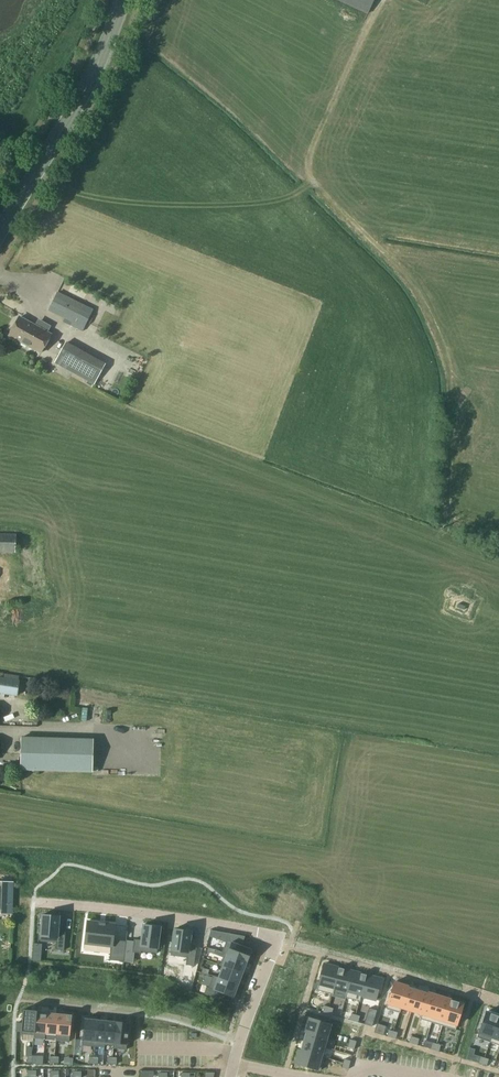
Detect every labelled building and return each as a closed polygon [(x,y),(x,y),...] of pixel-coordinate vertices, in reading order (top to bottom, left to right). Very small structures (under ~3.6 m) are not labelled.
[(57,291),(47,311),(70,322),(69,325),(81,330),(83,328),(92,308),(57,291)] [(40,353),(51,334),(20,317),(9,336),(40,353)] [(84,376),(96,383),(105,366),(93,359),(90,358),(91,357),(65,343),(56,360),(84,376)] [(0,533),(0,552),(15,552),(16,534),(0,533)] [(20,680),(0,677),(0,693),(17,695),(20,680)] [(146,725),(145,732),(156,734),(158,727),(146,725)] [(87,774),(88,739),(15,738),(14,773),(87,774)] [(12,914),(13,881),(0,881),(0,913),(12,914)] [(42,914),(40,941),(56,942),(55,949),(64,950),(65,932),(58,931),(59,916),(42,914)] [(87,921),(84,943),(111,946),(109,960),(124,961),(126,941),(112,939),(114,925),(115,925),(115,924),(114,924),(87,921)] [(126,941),(124,961),(133,962),(134,952),(140,953),(141,951),(157,953),(160,927),(143,924),(141,940),(134,939),(134,941),(126,940),(126,941)] [(174,929),(170,955),(186,957),(185,964),(194,966),(196,947),(189,946),(191,931),(174,929)] [(211,930),(209,936),(221,940),(225,942),(221,952),(224,953),(247,961),(246,962),(247,962),(252,949),(238,944),(242,935),(211,930)] [(224,953),(219,965),(222,966),(242,973),(246,962),(247,961),(224,953)] [(320,978),(317,990),(332,994),(333,994),(334,989),(333,989),(339,967),(324,964),(322,970),(320,970),(318,978),(320,978)] [(218,977),(238,985),(242,973),(222,966),(218,977)] [(339,967),(333,989),(334,989),(346,992),(347,992),(352,971),(339,967)] [(346,992),(345,997),(359,1001),(361,996),(360,996),(366,974),(352,971),(347,992),(346,992)] [(366,974),(360,996),(361,996),(375,1000),(377,993),(379,993),(380,986),(379,985),(381,978),(366,974)] [(206,987),(204,994),(216,999),(219,992),(233,997),(238,985),(218,977),(213,975),(208,987),(206,987)] [(394,982),(386,1008),(399,1012),(401,1007),(400,1007),(401,1006),(407,986),(394,982)] [(401,1006),(400,1007),(401,1007),(411,1010),(418,990),(407,987),(408,986),(407,986),(401,1006)] [(418,990),(411,1010),(421,1013),(422,1014),(428,992),(428,993),(418,990)] [(421,1013),(420,1018),(420,1019),(431,1022),(439,996),(428,992),(422,1014),(421,1013)] [(439,996),(431,1022),(442,1025),(450,999),(439,996)] [(450,999),(442,1025),(455,1029),(463,1003),(450,999)] [(23,1009),(21,1034),(34,1035),(36,1011),(37,1011),(37,1010),(36,1010),(23,1009)] [(34,1035),(34,1037),(45,1039),(45,1033),(47,1012),(37,1011),(36,1011),(34,1035)] [(478,1032),(477,1037),(489,1042),(491,1037),(498,1016),(486,1011),(478,1032)] [(47,1012),(45,1033),(56,1034),(59,1013),(47,1012)] [(56,1034),(55,1040),(56,1040),(69,1041),(72,1014),(59,1013),(56,1034)] [(489,1042),(498,1045),(498,1016),(491,1037),(489,1042)] [(84,1018),(82,1045),(95,1046),(97,1020),(84,1018)] [(309,1018),(305,1031),(306,1031),(326,1037),(330,1024),(309,1018)] [(97,1020),(95,1046),(104,1047),(105,1044),(104,1044),(107,1021),(97,1020)] [(107,1021),(104,1044),(105,1044),(113,1045),(116,1021),(115,1021),(107,1021)] [(113,1045),(113,1048),(126,1049),(129,1022),(116,1021),(115,1021),(116,1021),(113,1045)] [(306,1031),(303,1040),(324,1046),(326,1037),(306,1031)] [(301,1049),(300,1050),(321,1056),(321,1057),(323,1057),(326,1047),(324,1046),(303,1040),(301,1049)] [(300,1050),(296,1063),(317,1069),(320,1070),(323,1057),(321,1057),(321,1056),(300,1050),(301,1049),(300,1049),(300,1050)]
